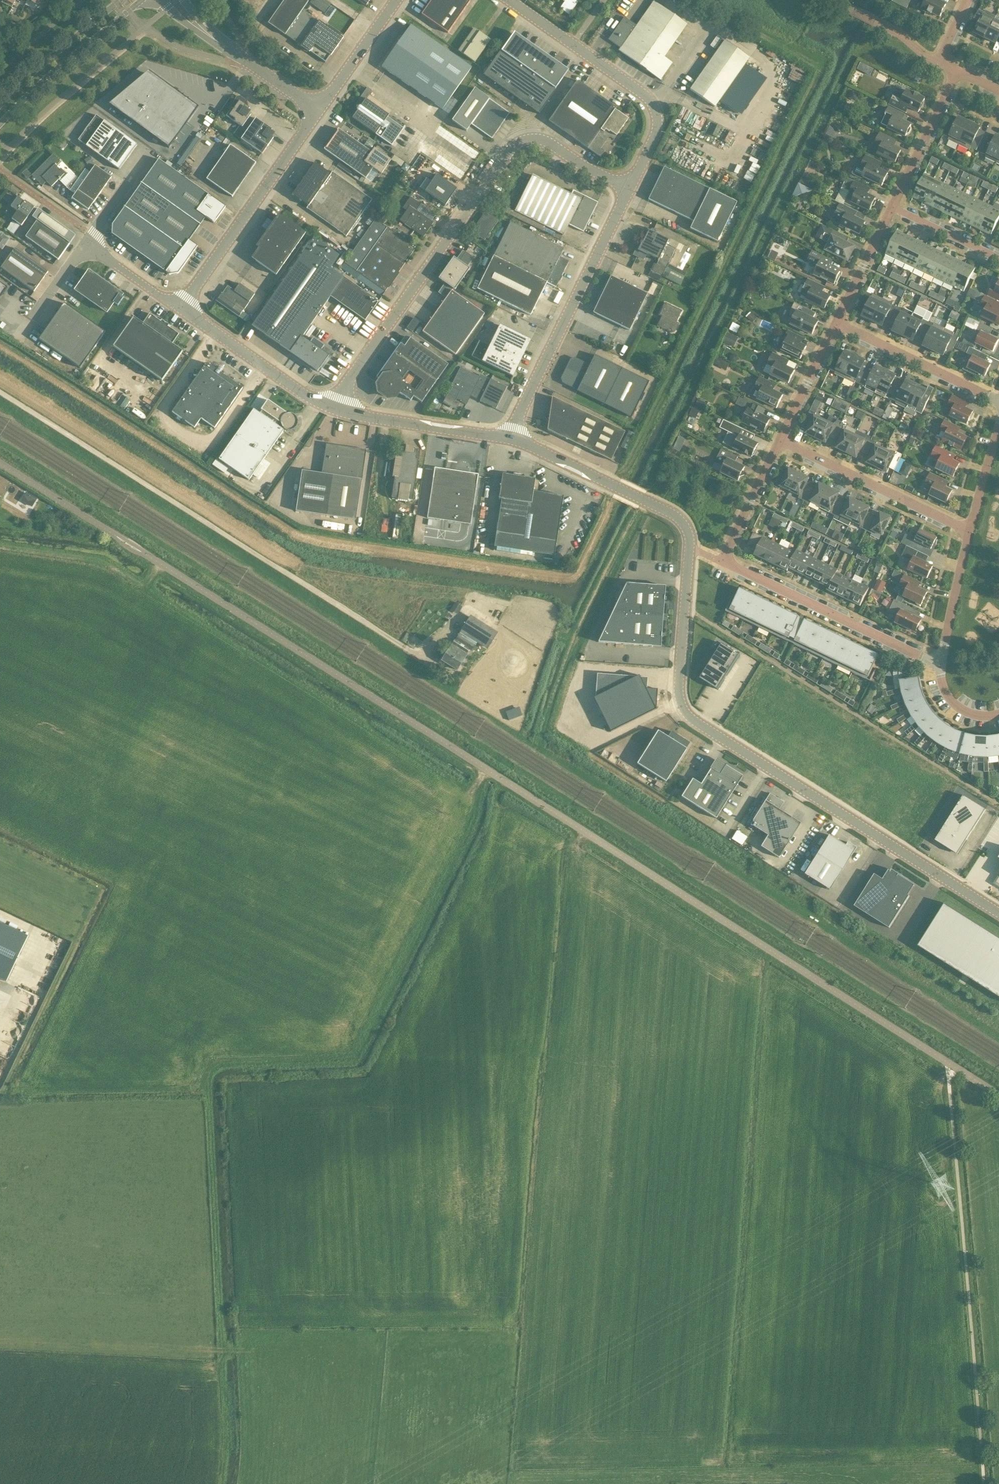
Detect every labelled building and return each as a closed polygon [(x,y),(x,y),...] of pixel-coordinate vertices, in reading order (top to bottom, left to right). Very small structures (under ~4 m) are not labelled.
[(307,0),(285,0),(269,23),(326,63),(343,38),(303,10),(308,1),(307,0)] [(325,13),(332,3),(327,0),(312,0),(310,3),(325,13)] [(470,2),(468,0),(432,0),(422,15),(448,33),(470,2)] [(578,2),(575,0),(562,0),(565,2),(561,8),(570,15),(578,2)] [(661,79),(668,68),(672,62),(664,57),(687,23),(654,0),(637,25),(625,17),(609,39),(621,47),(619,50),(661,79)] [(907,0),(894,0),(893,2),(907,9),(910,2),(907,0)] [(922,10),(932,14),(933,13),(940,16),(942,14),(943,14),(944,13),(944,12),(945,11),(945,10),(946,9),(946,8),(946,7),(945,6),(946,4),(937,0),(922,0),(921,1),(925,3),(922,10)] [(975,33),(980,35),(981,37),(983,39),(985,40),(995,20),(984,15),(985,13),(979,10),(972,25),(977,28),(975,33)] [(22,25),(24,21),(12,15),(10,19),(22,25)] [(995,20),(985,40),(987,41),(989,41),(992,41),(997,43),(998,39),(998,22),(995,20)] [(442,109),(471,67),(411,25),(382,67),(442,109)] [(458,51),(475,62),(491,40),(474,28),(458,51)] [(554,88),(564,74),(550,64),(552,62),(514,35),(502,51),(501,50),(483,75),(539,114),(556,89),(554,88)] [(690,89),(715,107),(750,58),(725,40),(690,89)] [(867,65),(861,62),(858,68),(864,72),(867,65)] [(180,133),(198,107),(152,74),(146,82),(140,78),(134,87),(140,91),(134,99),(180,133)] [(548,121),(587,148),(600,157),(604,152),(600,149),(609,136),(614,140),(628,119),(615,109),(616,107),(577,80),(548,121)] [(471,124),(492,139),(510,113),(474,88),(451,121),(466,131),(471,124)] [(925,101),(925,100),(925,99),(908,90),(905,96),(900,94),(900,95),(895,93),(890,105),(903,112),(906,106),(919,112),(920,110),(922,108),(923,107),(924,105),(924,103),(925,101)] [(856,101),(857,99),(859,94),(853,92),(852,91),(849,98),(856,101)] [(244,102),(244,99),(240,96),(237,97),(234,101),(234,104),(236,105),(233,109),(231,107),(226,116),(239,125),(242,127),(247,119),(250,115),(248,114),(250,112),(248,110),(249,108),(243,104),(244,102)] [(391,145),(403,128),(397,123),(388,117),(389,114),(366,98),(365,99),(361,96),(355,104),(356,106),(357,111),(353,118),(391,145)] [(906,136),(907,134),(909,134),(912,129),(910,127),(912,125),(900,119),(903,114),(889,107),(886,115),(882,124),(889,127),(889,128),(906,136)] [(96,116),(78,141),(119,170),(137,145),(96,116)] [(948,139),(959,145),(971,120),(970,120),(968,119),(966,119),(964,119),(963,119),(959,117),(957,122),(951,119),(944,134),(949,137),(948,139)] [(242,127),(239,125),(233,134),(262,154),(273,138),(271,137),(274,134),(270,131),(272,130),(255,118),(252,123),(247,119),(242,127)] [(981,127),(976,125),(975,123),(973,122),(972,120),(971,120),(959,145),(970,150),(971,148),(977,150),(984,135),(978,132),(981,127)] [(831,127),(826,136),(835,140),(835,129),(831,127)] [(339,129),(325,150),(367,178),(374,168),(383,173),(392,159),(375,147),(372,151),(339,129)] [(896,162),(901,150),(889,144),(892,139),(880,133),(875,145),(881,148),(878,153),(896,162)] [(986,158),(997,163),(998,158),(998,136),(997,135),(994,140),(989,137),(981,152),(988,156),(986,158)] [(232,197),(256,163),(230,145),(206,179),(232,197)] [(61,180),(67,174),(61,168),(60,169),(57,167),(61,163),(53,154),(32,175),(40,184),(44,180),(51,187),(58,180),(60,179),(61,180)] [(882,186),(885,180),(887,180),(889,176),(888,174),(888,173),(876,167),(879,162),(867,155),(863,162),(861,167),(867,169),(863,176),(865,177),(882,186)] [(84,160),(87,166),(92,163),(89,157),(84,160)] [(933,157),(930,162),(937,165),(940,160),(933,157)] [(214,223),(225,207),(158,160),(112,225),(112,234),(169,275),(178,273),(197,246),(189,240),(205,217),(214,223)] [(861,167),(863,162),(861,160),(858,166),(855,166),(852,173),(853,176),(863,180),(865,177),(863,176),(867,169),(861,167)] [(945,162),(943,167),(950,171),(952,166),(945,162)] [(346,236),(372,200),(332,172),(330,174),(314,163),(292,195),(308,206),(306,208),(346,236)] [(410,167),(404,163),(401,169),(406,172),(410,167)] [(88,210),(112,177),(95,165),(71,198),(88,210)] [(957,174),(960,169),(952,166),(950,171),(957,174)] [(690,228),(718,242),(737,202),(664,167),(648,199),(694,221),(690,228)] [(964,171),(962,176),(970,180),(972,175),(964,171)] [(436,174),(424,192),(445,206),(457,189),(436,174)] [(924,174),(913,197),(923,202),(934,178),(924,174)] [(367,186),(371,180),(367,178),(363,175),(359,181),(367,186)] [(583,232),(598,202),(573,190),(571,194),(533,175),(515,211),(563,235),(568,225),(583,232)] [(803,184),(808,186),(809,185),(811,181),(811,180),(812,179),(803,175),(800,181),(799,182),(803,184)] [(977,184),(979,179),(972,175),(970,180),(977,184)] [(876,202),(875,200),(876,198),(864,193),(867,187),(847,177),(842,187),(850,191),(846,199),(870,210),(872,206),(874,206),(876,202)] [(933,207),(944,183),(934,178),(923,202),(933,207)] [(991,186),(984,182),(981,187),(988,191),(989,190),(991,186)] [(943,211),(954,188),(944,183),(933,207),(943,211)] [(801,187),(798,186),(793,200),(807,208),(814,193),(801,187)] [(991,186),(988,191),(996,194),(998,189),(991,186)] [(952,216),(964,193),(954,188),(943,211),(952,216)] [(962,221),(973,197),(964,193),(952,216),(962,221)] [(21,226),(34,207),(25,201),(24,202),(17,197),(11,206),(17,211),(12,219),(21,226)] [(424,237),(434,223),(417,211),(421,204),(411,197),(403,208),(407,210),(400,220),(424,237)] [(972,225),(983,202),(973,197),(962,221),(972,225)] [(982,230),(993,207),(983,202),(972,225),(982,230)] [(865,225),(865,224),(866,222),(852,215),(855,210),(841,203),(835,215),(839,216),(838,218),(844,221),(841,226),(851,231),(851,230),(860,234),(861,233),(862,232),(863,231),(864,230),(865,229),(865,228),(865,226),(865,225)] [(998,219),(998,210),(993,207),(982,230),(992,235),(998,219)] [(37,221),(25,237),(58,260),(75,236),(43,212),(38,209),(32,217),(37,221)] [(486,212),(467,238),(484,251),(499,221),(486,212)] [(279,276),(308,234),(283,217),(278,225),(275,224),(270,232),(272,233),(261,250),(268,254),(261,264),(279,276)] [(376,219),(345,263),(369,279),(365,284),(372,289),(375,284),(385,291),(416,247),(376,219)] [(491,261),(544,287),(547,282),(556,287),(569,261),(559,257),(564,248),(510,222),(491,261)] [(830,243),(827,250),(848,260),(855,247),(845,242),(847,236),(830,228),(824,241),(830,243)] [(657,264),(666,269),(676,249),(667,244),(669,240),(655,233),(654,229),(652,229),(650,231),(648,229),(647,230),(649,231),(643,242),(639,250),(647,254),(658,259),(658,261),(657,264)] [(897,230),(886,254),(896,259),(907,235),(897,230)] [(906,263),(917,240),(907,235),(896,259),(906,263)] [(295,359),(299,358),(318,371),(329,356),(324,352),(326,349),(319,343),(316,346),(298,334),(325,298),(362,324),(365,320),(379,301),(330,267),(339,255),(314,237),(252,325),(291,353),(292,357),(295,359)] [(915,268),(927,245),(917,240),(906,263),(915,268)] [(925,273),(936,249),(927,245),(915,268),(925,273)] [(1,268),(0,268),(33,292),(48,272),(15,248),(3,265),(1,268)] [(935,277),(946,254),(936,249),(925,273),(935,277)] [(771,250),(768,258),(775,261),(778,253),(771,250)] [(835,284),(836,281),(837,282),(838,281),(841,276),(840,275),(839,274),(841,271),(821,262),(824,256),(813,250),(809,260),(819,265),(815,275),(835,284)] [(459,261),(453,257),(438,278),(445,283),(452,289),(453,289),(454,290),(469,269),(467,267),(473,258),(474,258),(465,251),(465,252),(459,261)] [(945,282),(956,259),(946,254),(935,277),(945,282)] [(954,287),(966,263),(956,259),(945,282),(954,287)] [(544,287),(491,261),(477,289),(530,315),(544,287)] [(966,263),(954,287),(964,292),(976,268),(966,263)] [(880,266),(878,271),(885,274),(887,269),(880,266)] [(117,306),(123,298),(115,292),(116,291),(88,271),(75,290),(106,312),(113,303),(117,306)] [(649,276),(659,281),(661,276),(662,276),(651,271),(649,276)] [(893,272),(890,277),(897,280),(900,275),(893,272)] [(905,284),(907,279),(900,275),(897,280),(905,284)] [(610,276),(593,313),(630,331),(647,294),(610,276)] [(825,308),(831,296),(821,291),(823,286),(809,278),(802,294),(808,297),(806,301),(818,306),(818,305),(825,308)] [(912,281),(910,286),(917,289),(919,285),(912,281)] [(995,291),(991,290),(988,296),(998,301),(998,282),(995,291)] [(217,301),(232,311),(239,316),(255,294),(240,283),(234,291),(230,288),(225,295),(222,293),(217,301)] [(446,297),(451,290),(452,289),(445,283),(440,290),(440,293),(446,297)] [(924,293),(926,288),(919,285),(917,289),(924,293)] [(451,290),(446,297),(422,332),(455,355),(484,314),(451,290)] [(931,290),(929,295),(936,299),(939,294),(931,290)] [(867,292),(859,309),(865,311),(862,316),(866,318),(867,319),(868,321),(869,322),(871,323),(883,298),(873,293),(873,295),(867,292)] [(996,308),(998,302),(981,293),(978,299),(980,304),(981,304),(981,306),(986,309),(982,317),(998,324),(998,310),(996,308)] [(943,302),(946,297),(939,294),(936,299),(943,302)] [(893,304),(893,303),(883,298),(871,323),(872,324),(874,324),(876,324),(877,324),(879,324),(883,326),(885,321),(890,324),(898,307),(893,304)] [(791,324),(813,334),(817,326),(813,324),(816,320),(813,318),(816,312),(795,302),(789,314),(795,317),(791,324)] [(963,304),(958,302),(954,309),(959,312),(963,304)] [(105,332),(64,303),(38,340),(80,368),(105,332)] [(677,322),(682,311),(665,303),(659,315),(662,316),(657,326),(672,333),(675,332),(679,324),(677,322)] [(898,307),(890,324),(895,326),(893,331),(897,332),(898,334),(898,335),(900,336),(901,337),(902,338),(914,313),(904,308),(903,309),(898,307)] [(747,317),(751,321),(756,316),(752,313),(747,317)] [(921,338),(929,322),(923,319),(924,318),(914,313),(902,338),(903,338),(904,339),(906,339),(908,339),(909,338),(913,340),(915,336),(921,338)] [(138,364),(165,325),(150,314),(142,325),(133,318),(113,347),(138,364)] [(414,318),(407,328),(412,332),(419,322),(414,318)] [(929,322),(921,338),(926,341),(924,345),(928,347),(928,349),(929,350),(931,351),(932,352),(933,353),(945,328),(934,323),(934,324),(929,322)] [(998,340),(988,334),(991,327),(980,322),(977,329),(981,331),(975,343),(994,352),(998,340)] [(731,329),(737,332),(740,326),(734,323),(731,329)] [(179,335),(165,325),(138,364),(162,381),(182,352),(172,345),(179,335)] [(479,341),(472,356),(513,376),(530,340),(500,325),(490,346),(479,341)] [(955,333),(945,328),(933,353),(935,354),(937,354),(938,353),(940,353),(944,355),(946,350),(951,353),(959,336),(954,334),(955,333)] [(801,359),(807,346),(799,342),(802,337),(789,331),(786,336),(788,337),(782,350),(801,359)] [(733,346),(737,337),(728,333),(724,342),(733,346)] [(404,346),(400,343),(376,377),(381,380),(378,384),(379,391),(388,398),(395,396),(398,392),(410,401),(413,397),(422,402),(448,364),(410,338),(404,346)] [(964,339),(962,343),(970,347),(972,348),(975,343),(968,340),(964,339)] [(985,376),(991,364),(979,358),(982,352),(970,347),(967,353),(971,355),(964,369),(975,375),(976,372),(985,376)] [(843,355),(838,353),(830,369),(835,372),(835,373),(845,378),(857,353),(855,353),(854,353),(852,353),(849,353),(845,351),(843,355)] [(789,383),(795,370),(784,365),(786,359),(773,353),(768,364),(775,367),(771,375),(789,383)] [(861,384),(869,368),(863,365),(866,361),(862,359),(861,357),(859,355),(857,354),(857,353),(845,378),(855,383),(855,382),(861,384)] [(604,405),(622,369),(594,355),(589,366),(574,358),(570,360),(561,378),(563,382),(577,390),(577,391),(604,405)] [(215,429),(243,389),(207,364),(172,413),(195,428),(201,419),(215,429)] [(869,368),(861,384),(866,387),(865,388),(875,393),(887,368),(886,368),(884,367),(882,367),(880,368),(876,366),(874,370),(869,368)] [(448,397),(455,401),(457,400),(466,404),(470,396),(496,409),(506,388),(490,380),(480,375),(479,377),(460,368),(447,395),(448,397)] [(891,399),(899,382),(894,380),(896,375),(893,374),(891,371),(889,370),(888,368),(887,368),(875,393),(885,398),(886,397),(891,399)] [(777,408),(783,395),(771,389),(774,383),(760,377),(755,387),(754,387),(750,396),(758,400),(758,399),(777,408)] [(896,403),(906,408),(908,403),(918,383),(917,383),(915,382),(913,383),(912,383),(907,380),(905,385),(899,382),(891,399),(897,402),(896,403)] [(916,411),(922,414),(930,397),(925,395),(927,390),(923,388),(922,387),(921,385),(920,384),(918,383),(908,403),(918,408),(916,411)] [(816,399),(821,402),(825,394),(820,391),(816,399)] [(967,424),(970,419),(972,419),(974,415),(973,413),(973,412),(963,407),(965,401),(953,395),(948,407),(953,410),(950,416),(967,424)] [(545,417),(548,421),(547,430),(611,460),(625,431),(552,397),(549,414),(545,417)] [(743,422),(765,433),(768,427),(767,426),(770,419),(762,415),(765,409),(740,397),(736,404),(748,411),(743,422)] [(696,405),(702,408),(705,402),(698,399),(696,405)] [(838,407),(840,401),(835,399),(832,404),(838,407)] [(300,420),(300,419),(300,418),(299,416),(298,415),(291,418),(289,414),(268,400),(261,410),(264,411),(262,415),(254,409),(219,459),(250,480),(253,475),(257,470),(285,430),(286,430),(287,431),(289,431),(291,431),(293,430),(295,429),(296,428),(298,427),(299,425),(299,424),(300,422),(300,420)] [(886,412),(892,414),(895,404),(889,402),(886,412)] [(699,411),(693,408),(690,414),(697,417),(699,411)] [(816,438),(825,420),(815,415),(816,413),(810,410),(803,426),(808,428),(806,433),(816,438)] [(865,413),(859,411),(856,417),(862,420),(865,413)] [(734,448),(752,457),(753,456),(754,455),(756,451),(756,449),(759,443),(739,434),(742,428),(724,419),(720,428),(736,435),(734,439),(736,443),(734,448)] [(825,420),(816,438),(826,443),(828,438),(834,440),(841,425),(835,422),(834,424),(825,420)] [(961,450),(967,437),(954,431),(956,425),(946,420),(941,430),(947,433),(943,441),(961,450)] [(842,423),(841,425),(834,440),(839,443),(836,448),(847,453),(855,435),(857,430),(842,423)] [(864,455),(872,440),(866,437),(865,439),(855,435),(847,453),(857,457),(859,453),(864,455)] [(685,440),(678,437),(675,443),(682,446),(685,440)] [(911,438),(909,443),(916,446),(919,441),(911,438)] [(877,467),(886,449),(876,445),(878,442),(872,440),(864,455),(869,458),(867,462),(877,467)] [(302,471),(295,511),(326,516),(356,520),(367,450),(332,445),(331,448),(326,447),(322,473),(302,471)] [(414,500),(421,450),(414,449),(415,447),(406,446),(406,448),(400,447),(398,457),(396,457),(393,477),(395,477),(392,497),(399,498),(399,500),(409,502),(409,500),(414,500)] [(954,477),(960,463),(948,458),(951,452),(937,446),(931,457),(940,461),(937,468),(954,477)] [(743,471),(745,467),(736,462),(738,457),(722,449),(715,462),(724,466),(722,472),(739,480),(741,476),(745,475),(743,471)] [(886,449),(877,467),(887,472),(890,467),(895,470),(901,458),(902,454),(896,452),(895,454),(886,449)] [(895,470),(907,476),(912,465),(905,462),(906,460),(901,458),(895,470)] [(264,467),(261,465),(257,470),(253,475),(257,478),(264,467)] [(478,474),(435,468),(424,538),(440,540),(443,520),(470,524),(478,474)] [(791,491),(799,473),(789,468),(787,473),(782,470),(774,486),(780,489),(781,486),(791,491)] [(514,472),(514,475),(503,474),(499,498),(502,498),(494,547),(554,556),(564,496),(533,491),(535,479),(525,477),(525,474),(514,472)] [(805,501),(812,485),(807,482),(809,478),(799,473),(791,491),(800,495),(799,498),(805,501)] [(946,503),(952,490),(941,485),(944,479),(931,473),(925,484),(933,488),(930,495),(946,503)] [(821,505),(830,488),(820,483),(817,487),(812,485),(805,501),(803,504),(809,507),(812,501),(821,505)] [(820,508),(829,512),(835,515),(843,500),(838,497),(840,493),(830,488),(821,505),(820,508)] [(31,506),(36,499),(25,492),(21,499),(31,506)] [(852,520),(860,502),(850,497),(848,502),(843,500),(835,515),(841,518),(842,516),(852,520)] [(866,530),(873,514),(868,512),(870,507),(860,502),(852,520),(861,525),(860,527),(866,530)] [(889,526),(888,524),(891,517),(881,512),(878,517),(873,514),(866,530),(872,533),(873,530),(883,535),(886,527),(889,526)] [(781,521),(783,517),(775,513),(773,517),(781,521)] [(812,522),(810,528),(826,533),(828,527),(812,522)] [(835,529),(832,537),(841,541),(845,533),(835,529)] [(937,537),(920,529),(916,538),(906,534),(901,543),(907,546),(923,553),(926,547),(931,549),(933,545),(936,546),(938,539),(937,538),(937,537)] [(899,533),(893,530),(890,536),(896,539),(899,533)] [(763,559),(772,541),(757,534),(754,532),(748,545),(757,550),(754,555),(763,559)] [(771,563),(780,545),(772,541),(763,559),(771,563)] [(779,567),(788,549),(780,545),(771,563),(779,567)] [(926,555),(923,553),(907,546),(902,556),(912,561),(908,569),(927,578),(933,566),(923,561),(926,555)] [(796,552),(788,549),(779,567),(788,571),(789,568),(796,552)] [(797,572),(805,554),(797,550),(796,552),(789,568),(797,572)] [(805,576),(813,558),(805,554),(797,572),(805,576)] [(813,579),(822,561),(813,558),(805,576),(813,579)] [(821,583),(830,565),(822,561),(813,579),(821,583)] [(829,587),(836,572),(837,572),(838,569),(830,565),(821,583),(829,587)] [(836,594),(845,576),(837,572),(836,572),(829,587),(827,590),(836,594)] [(922,604),(927,592),(915,586),(918,581),(905,575),(900,585),(907,589),(904,596),(922,604)] [(844,598),(853,580),(845,576),(836,594),(844,598)] [(878,579),(873,589),(882,593),(887,583),(878,579)] [(852,602),(861,584),(853,580),(844,598),(852,602)] [(666,586),(626,583),(598,642),(661,647),(666,586)] [(861,584),(852,602),(861,606),(869,588),(861,584)] [(726,611),(745,620),(788,641),(790,636),(793,638),(796,639),(794,644),(870,681),(871,680),(877,669),(873,667),(879,655),(805,619),(805,620),(799,618),(800,617),(741,588),(735,600),(732,599),(726,610),(726,611)] [(874,592),(870,596),(875,602),(879,598),(874,592)] [(916,632),(922,619),(911,614),(914,609),(895,599),(889,611),(899,616),(896,622),(916,632)] [(455,602),(450,610),(456,614),(461,607),(455,602)] [(477,642),(487,649),(497,634),(469,617),(441,661),(456,671),(470,649),(472,650),(477,642)] [(722,643),(700,678),(718,689),(740,655),(722,643)] [(885,697),(902,692),(922,687),(920,677),(909,679),(908,676),(899,672),(900,673),(900,680),(899,680),(900,680),(901,688),(887,692),(887,693),(884,693),(885,697)] [(595,697),(592,699),(609,733),(655,709),(654,706),(656,707),(657,689),(646,688),(647,678),(596,674),(595,697)] [(893,710),(906,704),(925,696),(922,687),(902,692),(905,700),(891,706),(893,710)] [(900,723),(912,715),(929,705),(925,696),(906,704),(910,712),(897,719),(900,723)] [(908,735),(919,726),(935,713),(929,705),(912,715),(916,722),(905,732),(908,735)] [(918,746),(928,735),(941,720),(935,713),(919,726),(925,732),(915,743),(918,746)] [(930,755),(938,743),(949,726),(941,720),(928,735),(934,740),(926,752),(930,755)] [(943,762),(949,749),(957,730),(949,726),(938,743),(945,747),(939,760),(943,762)] [(949,749),(946,756),(954,759),(957,760),(960,753),(961,754),(966,734),(958,731),(957,730),(949,749)] [(637,764),(666,782),(687,749),(686,748),(690,743),(671,731),(668,737),(658,731),(637,764)] [(970,756),(968,770),(972,771),(974,757),(977,736),(966,734),(961,754),(970,756)] [(998,756),(998,760),(998,736),(998,735),(987,737),(988,757),(998,756)] [(974,757),(984,757),(985,772),(989,771),(988,757),(987,737),(977,736),(974,757)] [(726,764),(716,758),(710,768),(711,769),(701,784),(693,779),(682,797),(716,818),(743,776),(726,765),(726,764)] [(784,802),(770,794),(750,827),(767,838),(761,848),(779,859),(801,823),(779,809),(784,802)] [(986,809),(964,795),(935,840),(957,854),(986,809)] [(737,831),(732,839),(742,845),(747,837),(737,831)] [(804,874),(829,890),(856,848),(847,842),(845,846),(828,835),(804,874)] [(898,874),(897,875),(889,870),(883,879),(875,874),(855,906),(889,928),(910,896),(909,895),(915,885),(898,874)] [(945,904),(918,946),(998,997),(998,938),(945,904)] [(28,936),(0,922),(0,978),(7,981),(28,936)]
